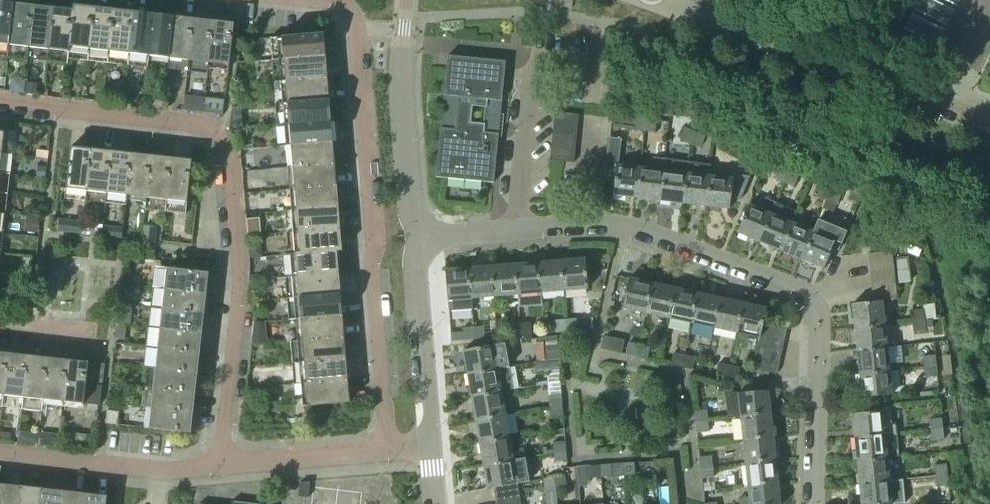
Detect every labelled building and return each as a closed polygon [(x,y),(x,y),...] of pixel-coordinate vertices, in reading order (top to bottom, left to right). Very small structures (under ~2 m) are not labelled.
[(9,45),(14,3),(0,2),(0,44),(9,45)] [(14,3),(9,45),(29,47),(34,6),(14,3)] [(54,8),(49,50),(69,52),(74,5),(73,10),(54,8)] [(74,5),(69,52),(70,47),(89,49),(94,7),(74,5)] [(34,6),(29,47),(49,50),(54,8),(34,6)] [(94,7),(89,49),(109,52),(114,10),(94,7)] [(114,10),(109,52),(129,54),(134,12),(114,10)] [(134,12),(129,54),(149,56),(154,14),(134,12)] [(154,14),(149,56),(169,58),(174,17),(154,14)] [(174,17),(169,58),(189,61),(194,19),(174,17)] [(194,19),(189,61),(209,63),(214,21),(194,19)] [(214,21),(209,63),(229,65),(234,24),(214,21)] [(282,37),(270,38),(272,60),(279,60),(284,59),(325,56),(323,34),(282,37)] [(325,56),(284,59),(286,81),(327,77),(325,56)] [(447,56),(440,129),(435,177),(493,183),(505,62),(447,56)] [(327,77),(286,81),(288,103),(329,99),(327,77)] [(11,82),(10,91),(23,92),(24,79),(16,78),(11,82)] [(26,81),(25,92),(34,93),(35,82),(26,81)] [(192,97),(191,111),(202,113),(204,99),(192,97)] [(205,98),(203,113),(211,114),(213,99),(205,98)] [(329,99),(288,103),(290,124),(331,121),(329,99)] [(555,112),(553,124),(577,127),(579,115),(555,112)] [(611,127),(633,130),(644,131),(645,119),(612,115),(611,127)] [(645,119),(644,131),(655,132),(656,120),(645,119)] [(331,121),(290,124),(291,146),(333,142),(331,121)] [(553,124),(552,136),(576,139),(577,127),(553,124)] [(680,139),(690,143),(695,131),(684,127),(680,139)] [(246,128),(236,129),(236,139),(247,139),(246,128)] [(695,131),(690,143),(700,147),(705,135),(695,131)] [(2,153),(12,154),(14,155),(16,134),(4,133),(0,132),(0,153),(2,153)] [(552,136),(551,148),(575,151),(576,139),(552,136)] [(609,138),(605,176),(615,177),(613,195),(637,198),(640,168),(617,165),(620,139),(609,138)] [(333,142),(291,146),(293,167),(334,164),(333,142)] [(71,147),(67,189),(87,191),(92,149),(71,147)] [(551,148),(550,161),(564,162),(574,163),(575,151),(551,148)] [(87,191),(86,201),(106,203),(107,193),(112,152),(92,149),(87,191)] [(112,152),(107,193),(127,195),(132,154),(112,152)] [(132,154),(127,195),(147,198),(151,156),(132,154)] [(747,155),(742,166),(752,170),(757,159),(747,155)] [(146,203),(145,210),(165,212),(167,200),(171,158),(151,156),(147,198),(146,203)] [(167,200),(165,212),(186,214),(192,160),(171,158),(167,200)] [(640,168),(637,198),(660,201),(665,159),(652,158),(650,169),(640,168)] [(665,159),(660,201),(683,203),(688,162),(665,159)] [(688,162),(683,203),(706,206),(709,176),(710,165),(699,164),(688,162)] [(334,164),(293,167),(295,189),(336,185),(334,164)] [(39,167),(38,175),(46,176),(47,168),(39,167)] [(774,179),(784,183),(789,171),(779,167),(774,179)] [(789,171),(784,183),(794,187),(799,176),(789,171)] [(709,176),(706,206),(729,209),(730,200),(739,201),(749,177),(748,177),(731,175),(730,179),(709,176)] [(817,196),(827,200),(832,189),(823,184),(817,196)] [(336,185),(295,189),(297,211),(338,207),(336,185)] [(832,189),(827,200),(836,205),(842,193),(832,189)] [(748,206),(737,233),(759,242),(774,205),(763,200),(758,210),(748,206)] [(774,205),(759,242),(780,251),(791,224),(795,213),(774,205)] [(291,211),(285,212),(287,233),(340,229),(338,207),(297,211),(291,211)] [(27,217),(25,230),(38,231),(39,219),(27,217)] [(59,219),(57,233),(82,235),(83,222),(59,219)] [(791,224),(780,251),(802,260),(818,221),(816,220),(811,232),(791,224)] [(818,221),(802,260),(824,269),(833,246),(837,248),(844,232),(818,221)] [(103,226),(102,238),(122,240),(123,228),(103,226)] [(143,241),(156,242),(157,227),(144,226),(143,241)] [(340,229),(287,233),(289,255),(342,250),(340,229)] [(3,246),(2,254),(20,256),(21,248),(3,246)] [(258,246),(251,246),(252,257),(263,256),(262,250),(258,246)] [(289,255),(283,255),(285,277),(338,272),(337,251),(342,251),(342,250),(289,255)] [(908,256),(896,257),(899,282),(911,281),(908,256)] [(585,259),(562,261),(564,291),(588,289),(585,259)] [(562,261),(538,263),(541,293),(564,291),(562,261)] [(538,263),(515,265),(518,295),(519,307),(542,305),(541,293),(538,263)] [(515,265),(492,266),(495,297),(518,295),(515,265)] [(492,266),(469,268),(472,299),(495,297),(492,266)] [(167,268),(165,289),(206,293),(209,273),(167,268)] [(469,268),(445,270),(449,312),(473,310),(472,299),(469,268)] [(338,272),(285,277),(287,299),(299,298),(340,294),(338,272)] [(629,278),(622,308),(646,313),(652,283),(629,278)] [(652,283),(646,313),(668,318),(675,288),(652,283)] [(121,284),(120,296),(130,298),(132,285),(121,284)] [(873,302),(852,304),(855,328),(885,325),(882,302),(897,300),(896,287),(872,290),(873,302)] [(675,288),(668,318),(691,323),(698,293),(675,288)] [(165,289),(163,309),(204,313),(206,293),(165,289)] [(698,293),(691,323),(714,328),(720,298),(698,293)] [(340,294),(299,298),(301,319),(342,316),(340,294)] [(720,298),(714,328),(736,333),(743,303),(720,298)] [(743,303),(736,333),(760,339),(761,334),(764,322),(766,309),(765,308),(743,303)] [(912,320),(925,319),(936,318),(934,303),(923,304),(923,309),(911,311),(912,320)] [(119,305),(117,323),(130,324),(132,306),(119,305)] [(163,309),(160,329),(202,333),(204,313),(163,309)] [(342,316),(301,319),(303,341),(344,337),(342,316)] [(566,320),(567,331),(576,331),(575,319),(566,320)] [(912,320),(913,332),(926,331),(926,329),(925,321),(925,319),(912,320)] [(554,321),(555,332),(567,331),(566,320),(554,321)] [(933,320),(925,321),(926,329),(934,328),(933,320)] [(254,323),(253,337),(267,336),(266,322),(254,323)] [(519,323),(521,336),(532,334),(530,322),(519,323)] [(764,322),(761,334),(784,339),(787,327),(764,322)] [(509,324),(510,337),(521,336),(519,323),(509,324)] [(885,325),(855,328),(857,351),(887,348),(885,325)] [(473,327),(474,339),(484,338),(483,326),(473,327)] [(116,327),(115,339),(125,340),(126,328),(116,327)] [(462,328),(463,340),(474,339),(473,327),(462,328)] [(160,329),(158,348),(200,353),(201,346),(202,333),(160,329)] [(760,339),(758,345),(782,351),(784,339),(761,334),(760,339)] [(297,341),(291,342),(293,364),(346,359),(344,337),(303,341),(297,341)] [(492,346),(464,350),(468,374),(510,367),(506,343),(492,346)] [(628,344),(625,355),(637,357),(639,346),(628,344)] [(758,345),(756,357),(779,362),(782,351),(758,345)] [(639,346),(637,357),(646,359),(648,348),(639,346)] [(158,348),(156,368),(198,373),(200,353),(158,348)] [(887,348),(857,351),(859,374),(889,371),(887,348)] [(557,349),(546,350),(546,360),(558,359),(557,349)] [(4,395),(8,353),(0,352),(0,395),(4,395)] [(8,353),(4,395),(23,397),(28,355),(8,353)] [(672,354),(670,365),(681,367),(683,356),(672,354)] [(23,397),(22,409),(42,412),(43,405),(43,400),(48,357),(28,355),(23,397)] [(683,356),(681,367),(690,369),(693,358),(683,356)] [(923,356),(924,367),(936,366),(935,356),(923,356)] [(48,357),(43,400),(63,402),(68,360),(48,357)] [(756,357),(753,369),(768,372),(776,374),(779,362),(756,357)] [(346,359),(293,364),(295,385),(307,384),(348,380),(346,359)] [(558,359),(546,360),(547,370),(559,369),(558,359)] [(68,360),(63,402),(84,404),(100,406),(102,386),(86,385),(88,362),(68,360)] [(716,376),(727,377),(729,364),(719,362),(716,376)] [(729,364),(727,377),(737,379),(739,366),(729,364)] [(924,367),(924,377),(936,376),(936,366),(924,367)] [(146,367),(144,387),(195,393),(198,373),(156,368),(146,367)] [(510,367),(468,374),(472,397),(500,392),(500,391),(514,389),(510,367)] [(889,371),(859,374),(862,397),(892,394),(889,371)] [(348,380),(307,384),(308,406),(350,403),(348,380)] [(144,387),(142,407),(146,407),(152,408),(193,413),(195,393),(144,387)] [(768,390),(725,395),(728,418),(739,417),(771,414),(768,390)] [(500,392),(472,397),(476,420),(504,415),(500,392)] [(561,395),(549,396),(550,407),(562,406),(561,395)] [(881,412),(852,414),(855,438),(896,434),(895,424),(891,424),(889,406),(889,405),(880,406),(881,412)] [(562,406),(550,407),(551,417),(563,416),(562,406)] [(152,408),(149,429),(191,433),(193,413),(152,408)] [(694,412),(695,422),(707,421),(706,411),(694,412)] [(109,412),(107,423),(117,424),(118,413),(109,412)] [(771,414),(739,417),(739,418),(742,441),(773,437),(771,414)] [(504,415),(476,420),(480,443),(509,437),(504,415)] [(929,419),(930,430),(942,429),(942,419),(929,419)] [(695,422),(696,433),(708,431),(707,421),(695,422)] [(930,430),(930,441),(943,440),(942,429),(930,430)] [(11,442),(11,434),(0,433),(0,441),(11,442)] [(20,433),(19,443),(33,444),(34,435),(20,433)] [(39,444),(58,447),(59,435),(40,433),(39,444)] [(73,434),(72,443),(90,446),(91,436),(73,434)] [(896,434),(855,438),(857,461),(887,458),(898,457),(896,434)] [(509,437),(480,443),(484,465),(513,460),(509,437)] [(773,437),(742,441),(744,464),(776,460),(773,437)] [(565,442),(553,442),(554,453),(566,452),(565,442)] [(566,452),(554,453),(555,463),(567,462),(566,452)] [(698,458),(699,468),(711,467),(710,456),(698,458)] [(513,460),(484,465),(488,489),(494,488),(517,484),(529,482),(524,458),(513,460)] [(887,458),(857,461),(859,484),(889,481),(887,458)] [(776,460),(744,464),(746,487),(778,484),(776,460)] [(634,463),(623,464),(624,476),(635,475),(634,463)] [(601,465),(589,466),(590,478),(602,477),(601,465)] [(611,465),(601,465),(602,477),(612,476),(611,465)] [(935,466),(936,477),(947,476),(946,465),(935,466)] [(699,468),(700,479),(712,478),(711,467),(699,468)] [(564,475),(554,477),(556,489),(567,487),(564,475)] [(936,477),(936,488),(948,487),(947,476),(936,477)] [(554,477),(543,479),(546,491),(556,489),(554,477)] [(859,484),(861,503),(899,503),(904,503),(902,480),(889,481),(859,484)] [(300,483),(298,497),(308,498),(309,497),(308,497),(310,482),(301,483),(300,483)] [(20,487),(0,484),(0,503),(18,503),(20,487)] [(517,484),(494,488),(496,500),(519,496),(517,484)] [(778,484),(746,487),(747,497),(737,498),(737,503),(780,503),(778,484)] [(18,503),(40,503),(42,489),(20,487),(18,503)] [(40,503),(62,503),(64,491),(42,489),(40,503)] [(62,503),(84,503),(85,494),(64,491),(62,503)] [(84,503),(106,503),(107,496),(85,494),(84,503)] [(496,500),(497,503),(520,503),(519,496),(496,500)]
